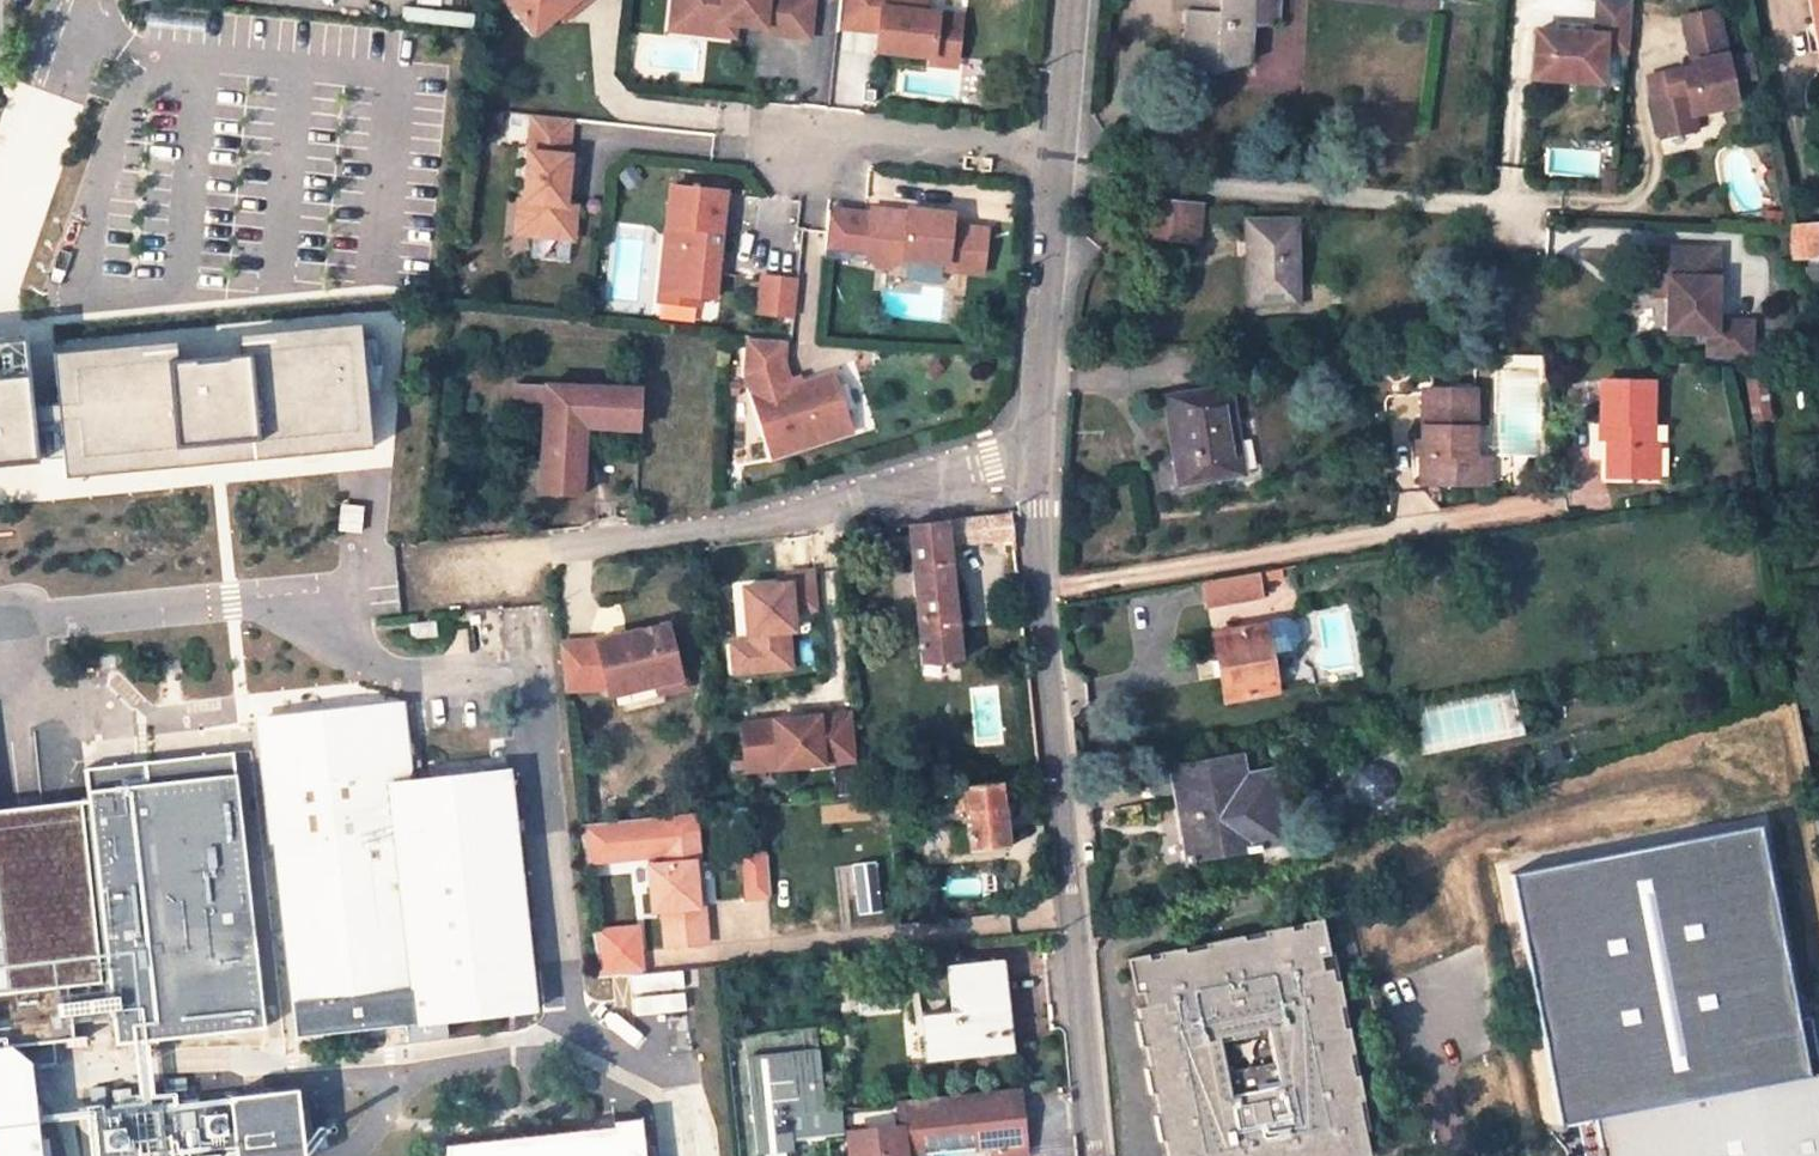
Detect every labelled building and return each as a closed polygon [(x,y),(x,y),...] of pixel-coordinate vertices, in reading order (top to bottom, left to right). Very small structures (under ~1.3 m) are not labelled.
[(532,35),(561,12),(570,4),(575,10),(587,0),(504,0),(532,35)] [(734,25),(721,23),(721,29),(688,26),(691,0),(672,0),(668,31),(733,38),(734,25)] [(688,26),(721,29),(721,23),(734,25),(763,28),(763,34),(809,39),(813,0),(691,0),(688,26)] [(838,18),(881,23),(879,35),(878,52),(933,58),(934,42),(958,45),(961,17),(923,13),(925,0),(840,0),(838,18)] [(1283,0),(1178,0),(1177,11),(1188,12),(1184,58),(1217,72),(1251,61),(1254,28),(1280,22),(1283,0)] [(1624,0),(1598,0),(1595,34),(1537,29),(1534,77),(1602,82),(1604,50),(1628,52),(1632,1),(1624,0)] [(1818,53),(1818,0),(1809,0),(1818,53)] [(565,18),(575,10),(570,4),(561,12),(565,18)] [(1717,10),(1684,17),(1695,68),(1665,74),(1669,94),(1654,97),(1662,137),(1697,130),(1694,114),(1709,111),(1709,108),(1722,105),(1723,108),(1737,105),(1732,82),(1757,76),(1752,55),(1728,61),(1717,10)] [(836,31),(879,35),(881,23),(838,18),(836,31)] [(956,67),(958,45),(934,42),(933,58),(932,65),(956,67)] [(1665,74),(1650,77),(1654,97),(1669,94),(1665,74)] [(530,203),(527,235),(571,240),(575,207),(561,205),(563,187),(566,187),(569,157),(566,156),(570,120),(532,115),(522,202),(530,203)] [(1605,170),(1604,188),(1616,189),(1617,171),(1605,170)] [(668,187),(658,295),(697,299),(713,300),(723,192),(668,187)] [(1185,203),(1156,201),(1153,236),(1183,239),(1185,203)] [(513,234),(527,235),(530,203),(522,202),(517,202),(513,234)] [(1185,203),(1183,239),(1198,240),(1201,204),(1185,203)] [(871,210),(867,255),(876,266),(892,268),(903,259),(947,264),(946,270),(983,274),(988,231),(952,227),(953,215),(908,210),(908,214),(871,210)] [(1297,218),(1248,218),(1249,304),(1299,303),(1297,218)] [(1795,226),(1798,260),(1818,259),(1818,225),(1795,226)] [(1730,358),(1752,358),(1753,322),(1717,321),(1718,278),(1711,278),(1711,250),(1653,248),(1652,278),(1669,278),(1669,295),(1668,333),(1708,333),(1707,357),(1730,358)] [(1797,268),(1801,287),(1818,283),(1818,264),(1797,268)] [(797,282),(762,278),(758,314),(794,318),(797,282)] [(1669,278),(1652,278),(1652,295),(1669,295),(1669,278)] [(697,308),(697,299),(658,295),(657,304),(697,308)] [(174,337),(54,349),(65,472),(372,442),(360,318),(237,331),(239,348),(229,349),(226,353),(193,357),(191,354),(176,355),(174,337)] [(37,456),(22,330),(0,332),(0,460),(37,456)] [(748,340),(746,359),(776,362),(785,392),(801,387),(799,380),(788,383),(782,362),(784,343),(748,340)] [(745,375),(770,458),(810,446),(807,439),(848,426),(833,377),(801,387),(785,392),(776,362),(746,359),(745,375)] [(1772,418),(1764,374),(1748,377),(1755,421),(1772,418)] [(1653,381),(1602,379),(1602,423),(1610,423),(1610,439),(1610,475),(1644,476),(1645,442),(1660,443),(1661,425),(1652,425),(1653,381)] [(639,389),(515,384),(515,410),(543,411),(539,493),(581,495),(585,427),(617,428),(638,429),(639,389)] [(1477,387),(1423,386),(1422,444),(1427,444),(1427,456),(1422,456),(1421,484),(1475,485),(1476,455),(1477,387)] [(1226,391),(1172,400),(1185,479),(1240,469),(1226,391)] [(1610,423),(1602,423),(1602,439),(1610,439),(1610,423)] [(850,434),(848,426),(807,439),(810,446),(850,434)] [(638,443),(638,429),(617,428),(617,442),(638,443)] [(1659,476),(1660,443),(1645,442),(1644,476),(1659,476)] [(1476,455),(1475,485),(1490,486),(1491,456),(1476,455)] [(362,507),(341,505),(339,530),(360,532),(362,507)] [(636,511),(627,510),(626,520),(636,520),(636,511)] [(959,660),(949,545),(1003,540),(1004,549),(1014,547),(1010,517),(908,527),(917,623),(921,664),(959,660)] [(1275,581),(1284,580),(1282,568),(1273,570),(1275,581)] [(1258,573),(1260,584),(1275,581),(1273,570),(1258,573)] [(1205,582),(1210,606),(1262,597),(1260,584),(1258,573),(1205,582)] [(820,616),(817,577),(791,579),(791,589),(746,592),(748,623),(752,623),(753,633),(749,633),(750,649),(744,655),(745,670),(752,676),(792,673),(789,637),(796,637),(794,618),(820,616)] [(1266,624),(1215,632),(1226,701),(1279,692),(1270,645),(1281,643),(1283,640),(1281,624),(1278,622),(1266,624)] [(439,623),(412,626),(413,642),(440,639),(439,623)] [(607,701),(654,696),(664,706),(683,703),(674,638),(627,643),(628,653),(611,654),(610,645),(601,646),(603,665),(566,668),(568,692),(606,694),(607,701)] [(611,654),(628,653),(627,643),(610,645),(611,654)] [(566,668),(603,665),(601,646),(564,645),(566,668)] [(744,655),(750,649),(733,650),(735,678),(752,676),(745,670),(744,655)] [(1516,686),(1415,707),(1424,754),(1525,733),(1516,686)] [(257,721),(267,825),(291,1004),(294,1038),(403,1027),(405,1043),(447,1039),(446,1035),(481,1031),(480,1018),(533,1013),(507,772),(408,782),(400,706),(257,721)] [(778,767),(855,760),(852,720),(791,725),(791,731),(776,732),(776,726),(742,729),(745,761),(778,759),(778,767)] [(1286,840),(1273,773),(1246,777),(1241,751),(1173,763),(1178,795),(1189,793),(1192,812),(1182,814),(1189,856),(1286,840)] [(778,759),(745,761),(745,769),(778,767),(778,759)] [(1178,795),(1173,763),(1149,767),(1155,799),(1178,795)] [(237,780),(0,808),(0,992),(56,984),(61,1023),(121,1016),(124,1041),(265,1025),(237,780)] [(929,794),(945,792),(944,785),(933,787),(928,787),(929,794)] [(967,813),(971,850),(1006,847),(998,786),(964,789),(964,792),(954,793),(955,802),(966,801),(967,813)] [(1178,795),(1182,814),(1192,812),(1189,793),(1178,795)] [(834,797),(835,811),(858,808),(857,795),(834,797)] [(966,801),(955,802),(957,814),(967,813),(966,801)] [(665,865),(693,864),(699,863),(694,812),(581,824),(585,862),(663,854),(665,865)] [(1563,1124),(1597,1117),(1809,1076),(1761,827),(1514,874),(1563,1124)] [(740,851),(744,899),(770,897),(767,849),(740,851)] [(693,864),(665,865),(648,866),(652,912),(661,911),(664,949),(706,945),(703,906),(697,907),(693,864)] [(1354,1100),(1359,1099),(1354,1074),(1349,1075),(1345,1053),(1350,1052),(1345,1027),(1340,1028),(1336,1006),(1341,1005),(1336,980),(1331,981),(1328,968),(1320,970),(1317,956),(1325,954),(1319,919),(1299,923),(1300,928),(1289,930),(1289,925),(1263,930),(1264,935),(1243,939),(1242,934),(1205,942),(1206,946),(1185,951),(1184,946),(1159,951),(1160,956),(1149,958),(1148,953),(1129,957),(1136,991),(1144,990),(1147,1004),(1138,1006),(1141,1018),(1136,1019),(1141,1044),(1146,1043),(1150,1065),(1146,1066),(1150,1091),(1155,1090),(1159,1112),(1155,1113),(1160,1138),(1164,1137),(1168,1155),(1362,1155),(1365,1155),(1354,1100)] [(637,927),(593,931),(597,979),(642,974),(637,927)] [(1002,961),(948,967),(952,1012),(922,1015),(927,1056),(927,1059),(1011,1050),(1009,1031),(998,1032),(995,1012),(1007,1011),(1002,961)] [(688,994),(657,997),(659,1025),(660,1025),(691,1022),(688,994)] [(1009,1031),(1007,1011),(995,1012),(998,1032),(1009,1031)] [(927,1056),(922,1015),(910,1016),(914,1057),(927,1056)] [(39,1061),(19,1045),(0,1046),(0,1155),(50,1155),(39,1061)] [(825,1051),(744,1061),(752,1154),(789,1152),(789,1138),(837,1134),(825,1051)] [(1597,1117),(1604,1155),(1818,1155),(1818,1074),(1809,1076),(1597,1117)] [(91,1119),(94,1155),(198,1155),(217,1154),(217,1155),(318,1155),(310,1089),(202,1101),(201,1094),(175,1097),(177,1110),(91,1119)] [(897,1104),(899,1128),(845,1133),(847,1155),(921,1155),(945,1153),(941,1111),(967,1109),(971,1151),(1001,1148),(1002,1155),(1034,1155),(1028,1092),(897,1104)] [(641,1123),(616,1126),(618,1139),(594,1141),(594,1134),(587,1135),(520,1142),(449,1149),(449,1155),(645,1155),(641,1123)]
